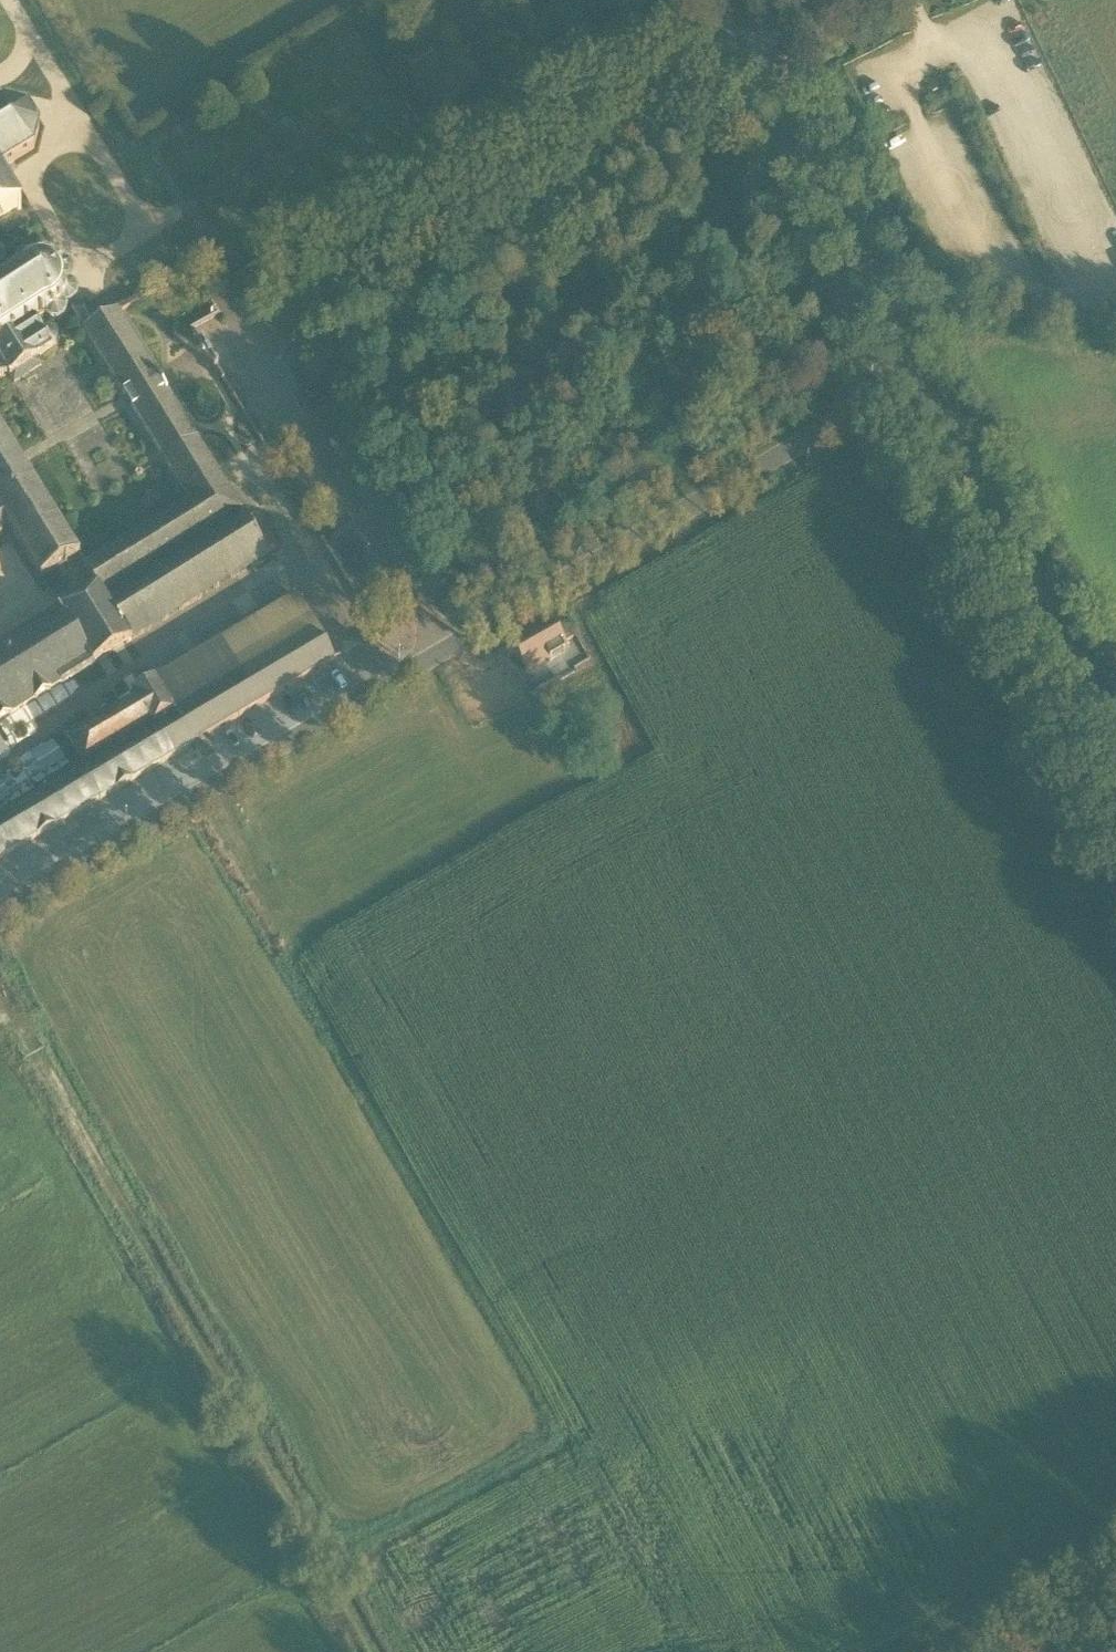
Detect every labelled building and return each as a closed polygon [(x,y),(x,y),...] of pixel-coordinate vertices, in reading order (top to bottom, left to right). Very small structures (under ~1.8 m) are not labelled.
[(34,153),(39,129),(27,109),(5,104),(0,107),(0,173),(34,153)] [(21,211),(0,175),(0,225),(21,211)] [(6,377),(13,387),(42,368),(38,361),(53,353),(52,352),(53,351),(54,350),(55,349),(56,348),(57,347),(57,346),(58,344),(58,343),(58,342),(57,340),(57,339),(56,338),(56,337),(55,336),(54,335),(52,334),(51,334),(50,333),(48,333),(46,333),(44,334),(43,334),(42,335),(35,324),(48,317),(57,325),(64,320),(67,312),(67,309),(70,309),(77,303),(78,293),(74,286),(71,285),(73,282),(74,273),(69,266),(61,264),(57,266),(58,262),(52,254),(45,252),(36,255),(35,259),(32,257),(24,255),(16,260),(14,268),(18,274),(8,280),(1,270),(1,269),(3,268),(4,267),(4,266),(5,265),(5,264),(6,262),(6,261),(6,259),(5,258),(5,256),(4,255),(3,254),(2,253),(0,252),(0,380),(6,377)] [(246,523),(240,513),(242,511),(222,479),(116,310),(95,322),(84,304),(70,312),(125,402),(186,501),(81,567),(93,587),(0,645),(0,724),(43,697),(248,569),(252,576),(272,563),(246,523)] [(6,530),(49,598),(67,587),(57,572),(80,559),(0,431),(0,533),(6,530)] [(246,523),(272,563),(281,557),(256,517),(246,523)] [(192,743),(204,736),(333,660),(294,598),(292,595),(152,681),(128,696),(130,699),(64,738),(82,769),(0,817),(0,857),(192,743)] [(549,620),(507,643),(509,647),(526,676),(567,652),(549,620)]
